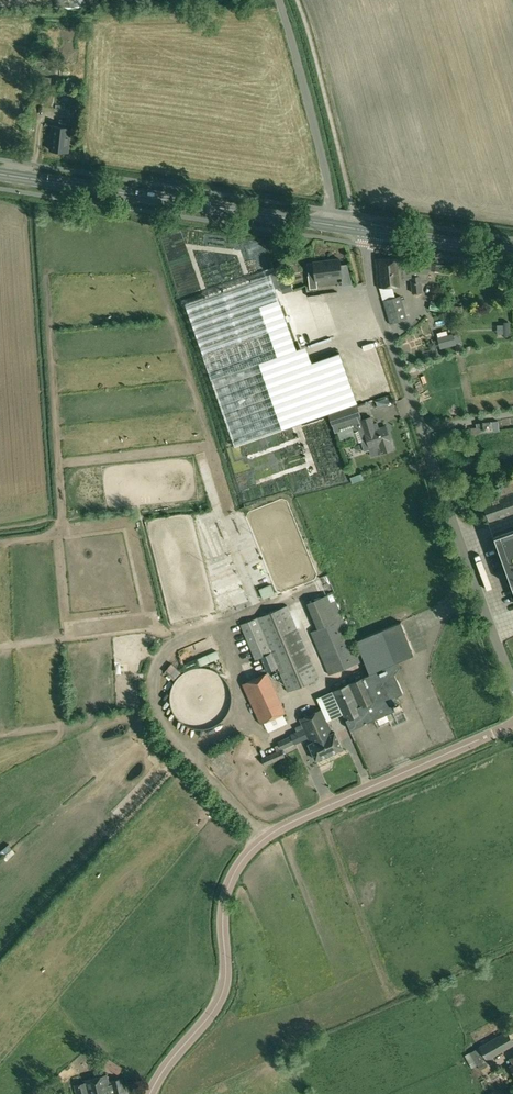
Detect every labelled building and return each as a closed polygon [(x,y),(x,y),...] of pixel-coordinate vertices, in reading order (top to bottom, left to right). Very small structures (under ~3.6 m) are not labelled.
[(55,64),(56,51),(37,49),(36,62),(55,64)] [(51,85),(52,78),(43,77),(42,84),(51,85)] [(53,125),(50,150),(67,152),(70,128),(53,125)] [(402,257),(376,259),(379,288),(405,285),(405,279),(404,269),(402,257)] [(316,274),(309,275),(311,289),(318,288),(317,280),(342,277),(340,259),(329,260),(315,262),(316,274)] [(405,269),(404,269),(405,279),(411,279),(412,293),(423,292),(422,283),(428,283),(430,270),(431,263),(431,262),(407,259),(405,269)] [(288,282),(279,285),(282,294),(291,291),(288,282)] [(401,295),(383,300),(390,324),(408,318),(407,314),(410,314),(406,298),(402,299),(401,295)] [(263,301),(195,324),(214,378),(212,379),(235,446),(357,403),(340,352),(293,369),(287,352),(282,354),(263,301)] [(357,405),(329,414),(335,432),(343,430),(352,427),(355,435),(357,441),(361,440),(365,450),(365,451),(371,449),(373,455),(382,452),(394,448),(386,425),(379,428),(377,423),(374,424),(371,416),(362,419),(357,405)] [(496,420),(477,423),(479,433),(497,430),(496,420)] [(484,502),(490,520),(512,512),(512,479),(497,484),(501,496),(484,502)] [(494,536),(506,569),(512,586),(512,587),(512,590),(512,529),(494,536)] [(275,578),(262,583),(267,593),(279,588),(275,578)] [(332,592),(307,603),(318,628),(311,631),(329,674),(361,661),(332,592)] [(261,655),(267,670),(277,666),(280,673),(288,692),(319,679),(287,604),(240,624),(254,658),(261,655)] [(370,674),(333,690),(350,729),(377,717),(386,713),(395,708),(390,697),(403,692),(394,672),(400,664),(396,662),(413,654),(399,621),(381,629),(355,641),(370,674)] [(216,651),(198,659),(201,666),(219,659),(216,651)] [(171,698),(171,699),(171,700),(171,701),(171,702),(171,703),(171,704),(171,705),(172,706),(172,707),(172,708),(173,709),(173,710),(173,711),(174,711),(174,712),(175,713),(175,714),(176,715),(176,716),(177,716),(177,717),(178,718),(179,719),(179,720),(180,720),(180,721),(181,721),(181,722),(182,722),(183,722),(183,723),(184,723),(184,724),(185,724),(186,725),(187,725),(188,726),(189,726),(190,727),(191,727),(192,727),(192,728),(193,728),(194,728),(195,728),(196,728),(197,729),(198,729),(199,729),(200,729),(201,729),(202,729),(203,729),(204,729),(205,729),(206,728),(207,728),(208,728),(209,728),(210,728),(211,727),(212,727),(213,727),(214,726),(215,726),(216,725),(217,725),(218,724),(219,723),(220,722),(221,722),(222,721),(223,720),(223,719),(224,719),(224,718),(225,718),(225,717),(226,717),(226,716),(227,715),(227,714),(228,714),(228,713),(228,712),(229,712),(229,711),(229,710),(230,710),(230,709),(230,708),(231,707),(231,706),(231,705),(231,704),(231,703),(232,702),(232,701),(232,700),(232,699),(232,698),(232,697),(232,696),(232,695),(231,694),(231,693),(231,692),(231,691),(231,690),(230,689),(230,688),(230,687),(229,686),(229,685),(228,684),(228,683),(227,682),(226,681),(226,680),(225,679),(224,678),(223,677),(222,676),(221,675),(220,674),(219,674),(219,673),(218,673),(217,672),(216,672),(215,671),(214,671),(213,670),(212,670),(211,670),(210,669),(209,669),(208,669),(207,669),(207,668),(206,668),(205,668),(204,668),(203,668),(202,668),(201,668),(200,668),(199,668),(198,668),(197,668),(196,668),(195,669),(194,669),(193,669),(192,669),(191,670),(190,670),(189,671),(188,671),(187,671),(186,672),(185,673),(184,673),(183,674),(182,675),(181,675),(181,676),(180,676),(180,677),(179,677),(179,678),(178,678),(178,679),(177,679),(177,680),(177,681),(176,681),(176,682),(175,682),(175,683),(175,684),(174,684),(174,685),(174,686),(173,686),(173,687),(173,688),(172,688),(172,689),(172,690),(172,691),(171,692),(171,693),(171,694),(171,695),(171,696),(171,697),(171,698)] [(262,724),(265,722),(269,731),(287,722),(283,713),(286,712),(267,672),(243,684),(262,724)] [(322,708),(300,718),(311,742),(309,743),(316,759),(342,747),(335,731),(333,732),(322,708)] [(386,713),(377,717),(380,723),(389,719),(386,713)] [(291,736),(278,742),(281,748),(294,742),(291,736)] [(282,748),(261,757),(264,766),(285,757),(282,748)] [(390,992),(393,999),(405,995),(402,987),(390,992)] [(508,1025),(501,1028),(504,1033),(507,1030),(510,1029),(508,1025)] [(479,1046),(480,1047),(487,1060),(488,1060),(512,1046),(512,1040),(508,1031),(507,1030),(504,1033),(479,1046)] [(480,1047),(471,1052),(481,1070),(490,1064),(488,1060),(487,1060),(480,1047)] [(104,1055),(100,1061),(120,1073),(123,1067),(104,1055)] [(115,1093),(123,1093),(127,1093),(122,1078),(111,1081),(111,1084),(108,1085),(105,1074),(83,1081),(83,1082),(74,1085),(76,1093),(115,1093)]
